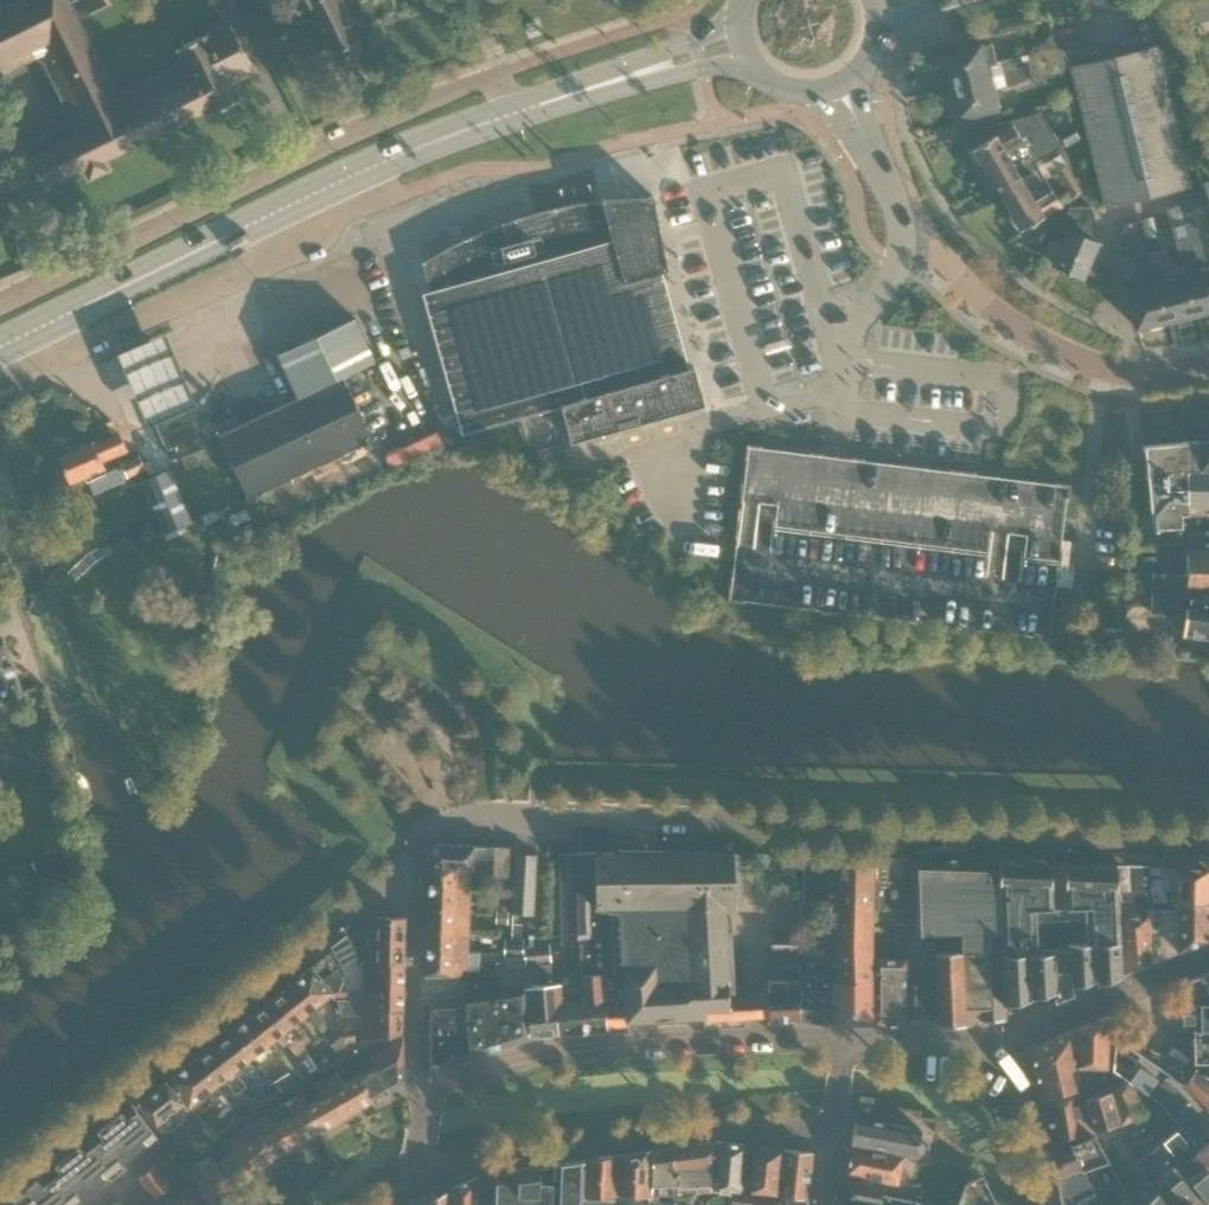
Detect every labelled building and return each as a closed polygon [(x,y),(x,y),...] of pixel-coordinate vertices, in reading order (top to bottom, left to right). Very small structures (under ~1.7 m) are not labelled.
[(105,0),(9,0),(0,4),(0,74),(37,56),(39,62),(42,60),(78,134),(29,158),(45,190),(86,170),(90,179),(108,170),(103,160),(207,110),(209,115),(239,100),(229,80),(252,68),(231,26),(208,37),(207,34),(177,49),(184,63),(114,98),(76,19),(107,4),(105,0)] [(299,12),(310,7),(326,39),(324,42),(328,50),(330,50),(332,53),(357,41),(349,25),(352,23),(341,0),(293,0),(299,12)] [(947,72),(950,86),(1023,68),(1022,64),(1028,62),(1026,55),(1020,56),(995,62),(990,43),(962,50),(961,45),(942,50),(943,55),(942,55),(943,59),(940,60),(944,73),(947,72)] [(1156,45),(1071,66),(1106,205),(1191,184),(1156,45)] [(1028,62),(1043,58),(1042,51),(1026,55),(1028,62)] [(953,100),(951,103),(953,110),(957,113),(958,116),(999,106),(994,88),(1026,80),(1023,68),(950,86),(953,100)] [(975,150),(971,152),(978,164),(982,162),(997,188),(1037,165),(1035,162),(1061,147),(1060,146),(1055,148),(1037,117),(1042,115),(1041,113),(985,128),(986,130),(991,129),(993,136),(989,139),(973,148),(975,150)] [(1071,125),(1058,132),(1066,146),(1079,138),(1071,125)] [(1037,165),(997,188),(1013,215),(1009,217),(1017,229),(1020,227),(1021,229),(1061,206),(1037,165)] [(1081,191),(1066,165),(1056,171),(1071,196),(1081,191)] [(464,216),(527,199),(523,186),(500,193),(498,182),(442,198),(445,209),(461,205),(464,216)] [(11,213),(0,183),(0,217),(11,213)] [(1177,190),(1183,212),(1208,206),(1203,183),(1177,190)] [(429,258),(422,264),(430,291),(428,292),(428,294),(431,293),(455,382),(469,430),(467,431),(467,432),(561,406),(571,442),(619,429),(617,422),(638,416),(639,423),(704,405),(694,367),(677,371),(649,274),(663,270),(663,272),(668,270),(667,266),(665,266),(652,201),(654,201),(653,196),(649,196),(649,198),(639,198),(606,200),(606,198),(601,198),(601,201),(580,203),(544,211),(536,213),(510,221),(482,231),(455,244),(429,258)] [(1061,227),(1068,230),(1053,264),(1065,269),(1067,273),(1074,275),(1078,274),(1082,276),(1089,259),(1093,261),(1100,242),(1096,240),(1092,206),(1070,206),(1061,227)] [(1206,310),(1208,313),(1208,270),(1195,273),(1192,262),(1202,260),(1192,221),(1171,226),(1183,276),(1184,276),(1193,313),(1206,310)] [(1165,269),(1159,249),(1148,252),(1153,272),(1165,269)] [(1136,276),(1131,256),(1119,259),(1124,279),(1136,276)] [(1193,313),(1184,276),(1183,276),(1167,280),(1165,269),(1153,272),(1156,283),(1165,320),(1177,317),(1181,320),(1188,318),(1190,314),(1193,313)] [(1165,320),(1156,283),(1127,290),(1136,328),(1149,324),(1153,327),(1160,325),(1162,321),(1165,320)] [(341,378),(341,376),(375,360),(355,317),(277,354),(298,398),(341,378)] [(152,426),(158,424),(189,411),(201,405),(172,337),(123,358),(152,426)] [(298,398),(220,435),(248,496),(370,439),(341,378),(298,398)] [(165,446),(170,459),(205,444),(200,432),(198,432),(189,411),(158,424),(167,445),(165,446)] [(101,461),(127,450),(119,433),(94,444),(93,441),(59,456),(70,481),(88,473),(90,477),(106,470),(101,461)] [(1176,548),(1177,548),(1177,543),(1177,541),(1181,537),(1182,515),(1208,515),(1208,441),(1182,442),(1145,446),(1149,495),(1139,496),(1140,508),(1151,507),(1151,515),(1140,515),(1140,528),(1132,529),(1133,544),(1176,545),(1176,548)] [(120,462),(127,477),(145,469),(138,455),(120,462)] [(165,532),(191,522),(170,471),(144,482),(165,532)] [(1177,543),(1177,548),(1188,548),(1208,550),(1208,515),(1182,515),(1181,537),(1177,541),(1177,543)] [(94,562),(103,556),(98,547),(86,554),(94,562)] [(1188,548),(1177,548),(1176,548),(1176,551),(1188,552),(1187,575),(1177,575),(1187,576),(1187,589),(1189,590),(1208,591),(1208,550),(1188,548)] [(74,566),(82,574),(94,562),(86,554),(74,566)] [(1187,576),(1177,575),(1154,574),(1152,612),(1175,616),(1176,607),(1186,609),(1183,634),(1208,638),(1208,591),(1189,590),(1187,589),(1187,576)] [(1127,590),(1126,605),(1143,606),(1144,591),(1127,590)] [(23,695),(4,640),(0,642),(0,703),(23,695)] [(430,867),(470,868),(474,868),(475,857),(493,858),(492,876),(509,877),(510,846),(437,844),(430,850),(430,867)] [(581,944),(583,975),(605,974),(608,1029),(608,1030),(609,1030),(609,1017),(626,1016),(626,1020),(702,1016),(703,1027),(744,1025),(743,1005),(730,1006),(723,907),(741,905),(740,863),(740,853),(735,853),(706,852),(706,851),(619,848),(619,851),(597,854),(596,854),(596,853),(560,853),(562,942),(561,942),(561,944),(581,944)] [(513,913),(533,914),(536,855),(516,854),(513,913)] [(872,943),(873,909),(873,881),(873,857),(804,855),(803,901),(838,902),(837,974),(836,979),(833,979),(833,1021),(873,1022),(873,1012),(872,943)] [(907,933),(906,983),(938,983),(937,953),(963,954),(1001,953),(1000,925),(997,861),(908,858),(908,868),(909,882),(909,903),(910,923),(911,933),(907,933)] [(1044,863),(1044,858),(1026,858),(1026,862),(997,861),(1000,925),(1001,953),(1005,1003),(1005,1005),(1054,991),(1054,1000),(1073,993),(1073,985),(1096,978),(1097,984),(1121,974),(1116,866),(1044,863)] [(1177,903),(1208,903),(1208,896),(1208,867),(1200,866),(1200,862),(1194,862),(1194,866),(1176,866),(1177,903)] [(470,890),(470,868),(430,867),(429,888),(470,890)] [(882,902),(909,903),(909,882),(873,881),(873,909),(882,910),(882,902)] [(1165,907),(1164,884),(1149,884),(1150,908),(1165,907)] [(429,888),(428,909),(469,911),(470,890),(429,888)] [(1207,938),(1208,904),(1208,903),(1177,903),(1177,910),(1178,951),(1178,950),(1207,939),(1207,938)] [(468,933),(469,911),(428,909),(428,931),(468,933)] [(1147,915),(1148,915),(1150,962),(1164,956),(1162,910),(1147,910),(1147,915)] [(1178,951),(1177,910),(1162,910),(1164,956),(1178,951)] [(1147,915),(1119,915),(1121,946),(1124,973),(1150,962),(1148,915),(1147,915)] [(365,917),(364,961),(404,963),(405,918),(365,917)] [(907,933),(911,933),(910,923),(895,923),(895,959),(876,959),(875,1012),(874,1022),(905,1023),(906,983),(907,933)] [(514,924),(514,937),(523,938),(524,924),(514,924)] [(428,931),(427,953),(467,954),(468,933),(428,931)] [(797,952),(797,936),(772,936),(771,952),(797,952)] [(356,964),(342,937),(331,947),(342,968),(356,964)] [(507,941),(507,958),(525,958),(524,941),(507,941)] [(527,948),(530,966),(553,963),(550,946),(527,948)] [(467,970),(467,954),(427,953),(426,975),(457,975),(467,971),(467,970)] [(937,953),(938,983),(939,1024),(965,1023),(965,1014),(963,954),(937,953)] [(963,954),(965,1014),(980,1013),(980,1020),(1005,1019),(1005,1005),(1005,1003),(1001,953),(963,954)] [(784,954),(783,963),(797,963),(797,954),(784,954)] [(363,961),(363,999),(380,999),(380,1011),(402,1011),(404,963),(364,961),(363,961)] [(286,987),(287,989),(306,1013),(316,1025),(324,1019),(317,1010),(323,1006),(320,1002),(333,992),(312,966),(286,987)] [(557,1015),(560,1014),(557,983),(553,983),(551,966),(537,967),(539,987),(526,989),(525,987),(529,1037),(559,1033),(557,1015)] [(347,989),(340,967),(329,974),(333,990),(334,998),(347,998),(347,989)] [(1183,982),(1192,1005),(1194,1064),(1208,1063),(1208,972),(1183,982)] [(525,987),(496,990),(496,973),(465,977),(467,995),(464,995),(465,1001),(426,1003),(424,1042),(426,1071),(529,1037),(525,987)] [(605,974),(583,975),(579,975),(580,990),(561,991),(560,983),(557,983),(560,1014),(557,1015),(559,1033),(579,1031),(608,1029),(605,974)] [(800,1021),(833,1021),(833,979),(836,979),(837,974),(820,974),(820,979),(798,979),(798,980),(799,980),(800,1021)] [(799,980),(798,980),(767,980),(767,1021),(800,1021),(799,980)] [(906,983),(905,1023),(939,1024),(938,983),(906,983)] [(296,1020),(306,1013),(287,989),(269,1003),(299,1040),(307,1034),(296,1020)] [(380,1011),(380,999),(363,999),(337,999),(342,1015),(362,1015),(362,1041),(401,1034),(402,1011),(380,1011)] [(299,1040),(269,1003),(251,1017),(270,1041),(280,1034),(290,1047),(299,1040)] [(1075,1031),(1075,1059),(1077,1068),(1106,1068),(1110,1015),(1075,1031)] [(251,1056),(270,1041),(251,1017),(250,1016),(231,1031),(232,1032),(251,1056)] [(345,1030),(348,1043),(358,1041),(355,1028),(345,1030)] [(1031,1049),(1041,1098),(1058,1095),(1081,1088),(1077,1068),(1075,1059),(1075,1031),(1074,1031),(1074,1030),(1031,1049)] [(232,1032),(214,1046),(238,1077),(240,1076),(244,1082),(253,1076),(243,1062),(251,1056),(232,1032)] [(357,1075),(358,1076),(373,1100),(402,1084),(401,1084),(403,1079),(402,1042),(399,1040),(370,1056),(375,1065),(357,1075)] [(245,1085),(238,1077),(214,1046),(197,1060),(216,1084),(224,1078),(236,1092),(245,1085)] [(1172,1046),(1167,1055),(1184,1066),(1189,1057),(1172,1046)] [(1184,1132),(1196,1151),(1195,1152),(1208,1168),(1208,1109),(1208,1108),(1207,1109),(1184,1084),(1172,1076),(1172,1075),(1147,1059),(1138,1052),(1123,1078),(1132,1084),(1155,1100),(1184,1132)] [(1195,1072),(1175,1066),(1152,1053),(1147,1059),(1172,1075),(1172,1076),(1184,1084),(1207,1109),(1208,1108),(1208,1109),(1208,1076),(1195,1072)] [(169,1080),(186,1102),(189,1105),(203,1095),(219,1116),(232,1105),(216,1084),(197,1060),(195,1059),(169,1080)] [(1132,1084),(1123,1078),(1113,1071),(1114,1086),(1111,1091),(1110,1091),(1110,1092),(1119,1123),(1119,1125),(1144,1113),(1132,1084)] [(274,1082),(280,1092),(297,1082),(289,1072),(274,1082)] [(346,1115),(373,1100),(358,1076),(343,1084),(337,1072),(326,1079),(346,1115)] [(318,1131),(346,1115),(326,1079),(315,1085),(322,1097),(305,1106),(318,1131)] [(167,1081),(140,1103),(158,1126),(158,1125),(162,1131),(165,1129),(169,1129),(179,1121),(182,1119),(191,1130),(192,1131),(203,1122),(189,1105),(186,1102),(185,1103),(167,1081)] [(1051,1151),(1078,1141),(1092,1136),(1076,1090),(1081,1089),(1081,1088),(1058,1095),(1041,1098),(1051,1151)] [(1092,1130),(1119,1123),(1110,1092),(1084,1099),(1092,1130)] [(318,1131),(305,1106),(298,1095),(284,1103),(291,1114),(273,1124),(267,1113),(251,1122),(276,1156),(295,1145),(318,1131)] [(870,1097),(860,1095),(857,1118),(869,1120),(879,1122),(881,1108),(872,1106),(873,1098),(870,1097)] [(131,1104),(113,1118),(138,1150),(156,1135),(131,1104)] [(113,1118),(91,1136),(116,1168),(138,1150),(113,1118)] [(852,1145),(904,1155),(917,1158),(922,1130),(879,1122),(869,1120),(857,1118),(856,1118),(852,1145)] [(237,1148),(216,1165),(234,1190),(276,1156),(251,1122),(230,1140),(237,1148)] [(1205,1204),(1208,1204),(1208,1168),(1195,1152),(1196,1151),(1184,1132),(1162,1142),(1177,1160),(1172,1165),(1185,1181),(1184,1181),(1196,1195),(1205,1204)] [(91,1136),(69,1153),(94,1185),(116,1168),(91,1136)] [(1094,1190),(1118,1180),(1092,1136),(1078,1141),(1051,1151),(1056,1176),(1082,1167),(1083,1167),(1094,1190)] [(715,1141),(672,1147),(672,1162),(672,1167),(673,1173),(678,1173),(678,1187),(711,1185),(712,1176),(712,1172),(715,1141)] [(712,1176),(711,1185),(711,1192),(728,1193),(742,1194),(743,1194),(746,1155),(747,1145),(715,1141),(712,1172),(712,1176)] [(1162,1142),(1138,1160),(1142,1170),(1157,1193),(1167,1204),(1205,1204),(1196,1195),(1184,1181),(1185,1181),(1172,1165),(1177,1160),(1162,1142)] [(898,1185),(904,1155),(852,1145),(847,1176),(884,1183),(898,1185)] [(746,1194),(747,1194),(779,1197),(779,1195),(777,1195),(782,1149),(766,1147),(753,1146),(752,1155),(746,1194)] [(648,1196),(648,1204),(658,1204),(658,1196),(674,1195),(678,1195),(678,1187),(678,1173),(673,1173),(672,1167),(672,1162),(672,1147),(652,1150),(652,1165),(650,1185),(648,1196)] [(784,1149),(779,1195),(808,1198),(813,1152),(784,1149)] [(652,1150),(619,1154),(617,1194),(648,1196),(650,1185),(652,1165),(652,1150)] [(69,1153),(47,1171),(72,1203),(94,1185),(69,1153)] [(584,1199),(617,1194),(619,1154),(585,1159),(584,1199)] [(216,1165),(213,1160),(201,1169),(197,1163),(186,1171),(211,1204),(214,1204),(234,1190),(216,1165)] [(582,1160),(556,1163),(555,1164),(544,1165),(544,1186),(539,1186),(539,1172),(538,1172),(505,1177),(495,1178),(494,1204),(581,1204),(582,1160)] [(140,1178),(154,1196),(169,1184),(155,1166),(140,1178)] [(1082,1167),(1056,1176),(1061,1204),(1078,1204),(1075,1199),(1093,1190),(1094,1190),(1083,1167),(1082,1167)] [(72,1203),(47,1171),(25,1188),(38,1204),(69,1204),(72,1203)] [(982,1174),(965,1183),(957,1204),(997,1204),(982,1174)] [(882,1193),(884,1183),(847,1176),(845,1190),(881,1196),(882,1193)] [(451,1189),(451,1204),(477,1204),(477,1177),(451,1189)] [(185,1181),(154,1204),(203,1204),(185,1181)] [(25,1188),(4,1204),(38,1204),(25,1188)] [(449,1190),(435,1197),(435,1204),(449,1204),(449,1190)] [(917,1200),(882,1193),(881,1196),(845,1190),(843,1203),(851,1204),(916,1204),(917,1200)] [(1093,1190),(1075,1199),(1078,1204),(1102,1204),(1093,1190)] [(808,1198),(779,1195),(779,1197),(747,1194),(746,1194),(743,1194),(742,1194),(728,1193),(727,1204),(807,1204),(808,1198)] [(1157,1193),(1141,1204),(1167,1204),(1157,1193)] [(421,1204),(435,1204),(435,1197),(421,1204)]
